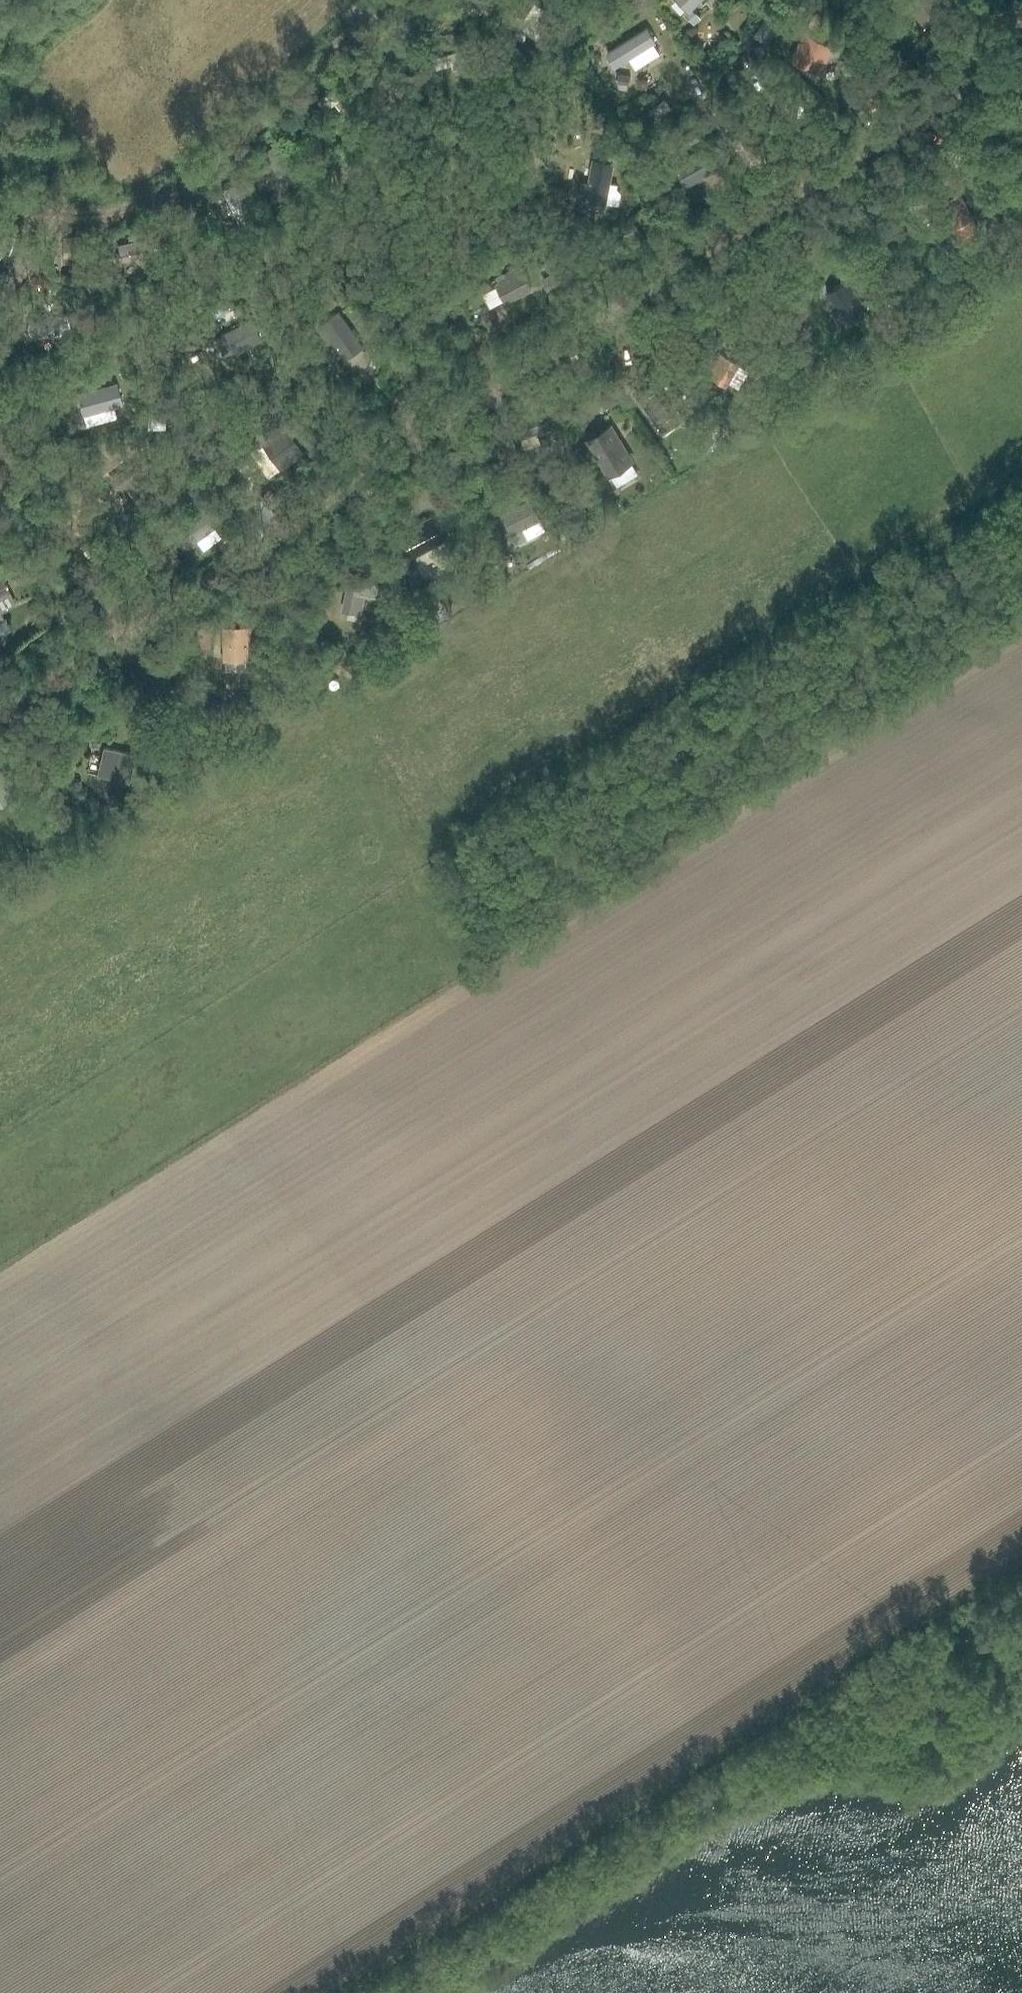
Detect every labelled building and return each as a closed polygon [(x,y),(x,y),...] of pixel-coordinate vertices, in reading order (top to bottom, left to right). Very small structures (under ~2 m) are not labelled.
[(466,5),(476,16),(494,0),(472,0),(466,5)] [(688,11),(686,12),(696,22),(720,0),(678,0),(688,11)] [(815,14),(809,25),(820,31),(827,20),(815,14)] [(767,19),(755,37),(765,44),(778,26),(767,19)] [(805,29),(791,56),(821,72),(835,46),(805,29)] [(647,30),(611,53),(620,67),(656,44),(647,30)] [(473,45),(471,54),(482,57),(484,48),(473,45)] [(519,50),(511,59),(518,65),(525,56),(519,50)] [(619,74),(619,82),(630,84),(631,75),(619,74)] [(695,133),(685,139),(688,146),(699,140),(695,133)] [(704,147),(675,166),(688,185),(717,166),(704,147)] [(339,157),(329,163),(334,172),(344,166),(339,157)] [(609,203),(616,162),(593,158),(589,181),(583,180),(579,198),(609,203)] [(567,205),(567,187),(554,187),(554,205),(567,205)] [(939,200),(950,228),(973,219),(962,191),(939,200)] [(208,214),(199,216),(201,225),(210,222),(208,214)] [(950,240),(942,244),(946,253),(954,249),(950,240)] [(100,262),(90,262),(91,276),(101,276),(100,262)] [(496,282),(507,303),(534,290),(521,265),(505,273),(507,277),(496,282)] [(124,273),(112,275),(113,284),(126,282),(124,273)] [(556,273),(543,279),(549,289),(561,283),(556,273)] [(329,289),(321,295),(331,308),(338,303),(329,289)] [(894,299),(888,291),(877,299),(883,306),(894,299)] [(365,346),(340,310),(318,326),(330,343),(333,341),(346,359),(365,346)] [(90,313),(81,319),(88,330),(97,325),(90,313)] [(30,323),(28,327),(30,333),(33,336),(70,327),(66,314),(30,323)] [(252,318),(220,334),(231,355),(263,339),(252,318)] [(189,345),(183,333),(174,337),(180,349),(189,345)] [(712,376),(728,385),(741,363),(721,352),(712,367),(716,370),(712,376)] [(124,403),(118,381),(78,393),(84,414),(124,403)] [(612,392),(601,399),(607,408),(618,401),(612,392)] [(555,426),(549,409),(517,420),(526,446),(541,441),(538,432),(555,426)] [(150,414),(149,428),(166,428),(166,414),(150,414)] [(587,440),(609,477),(635,461),(613,424),(587,440)] [(285,425),(261,443),(282,471),(306,453),(285,425)] [(118,492),(144,472),(135,460),(109,480),(118,492)] [(177,481),(171,490),(179,496),(185,487),(177,481)] [(261,513),(283,504),(277,488),(255,497),(261,513)] [(531,498),(502,513),(513,536),(543,521),(531,498)] [(202,510),(172,532),(185,549),(215,527),(202,510)] [(416,556),(449,537),(435,513),(402,532),(416,556)] [(492,580),(500,575),(494,565),(486,570),(492,580)] [(473,567),(457,575),(462,586),(479,577),(473,567)] [(0,575),(0,599),(10,594),(0,575)] [(350,578),(343,610),(362,614),(366,594),(376,596),(379,584),(350,578)] [(200,624),(199,644),(212,644),(213,624),(200,624)] [(223,626),(223,661),(249,661),(248,626),(223,626)] [(214,701),(206,711),(217,718),(224,709),(214,701)] [(104,746),(97,774),(130,782),(137,754),(104,746)] [(160,750),(154,754),(156,758),(154,759),(162,771),(170,765),(162,753),(160,750)] [(59,832),(69,825),(61,814),(52,821),(59,832)]
